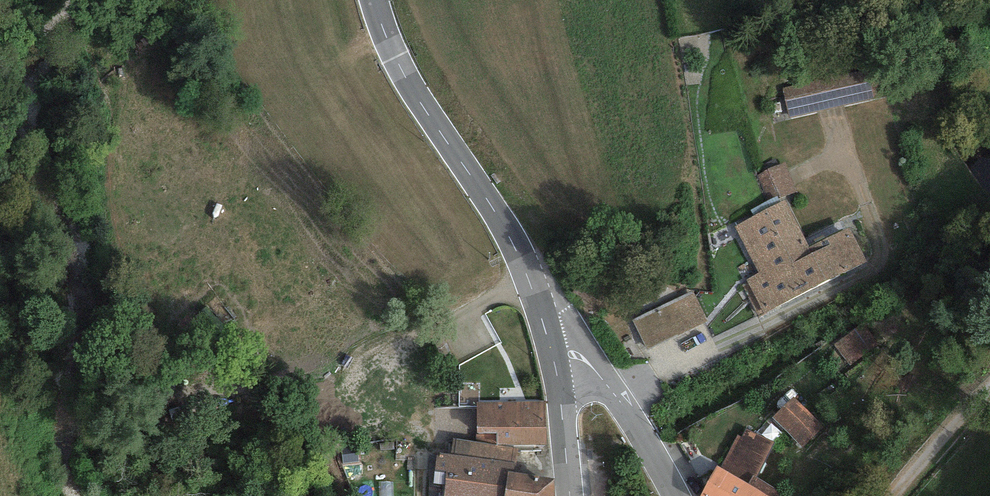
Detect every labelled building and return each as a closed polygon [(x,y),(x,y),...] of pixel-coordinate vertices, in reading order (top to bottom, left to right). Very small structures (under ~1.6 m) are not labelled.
[(880,68),(783,82),(787,113),(885,99),(880,68)] [(767,196),(796,185),(786,159),(757,171),(767,196)] [(784,204),(732,229),(756,279),(744,285),(762,320),(866,270),(841,220),(801,239),(784,204)] [(719,355),(693,301),(640,326),(667,380),(719,355)] [(836,341),(850,363),(879,344),(864,322),(836,341)] [(511,455),(546,454),(543,409),(487,410),(490,452),(511,455)] [(824,434),(798,409),(779,429),(805,454),(824,434)] [(716,476),(706,495),(755,495),(778,451),(746,435),(724,479),(716,476)] [(436,495),(551,495),(551,487),(507,482),(511,455),(490,452),(442,447),(436,495)]
